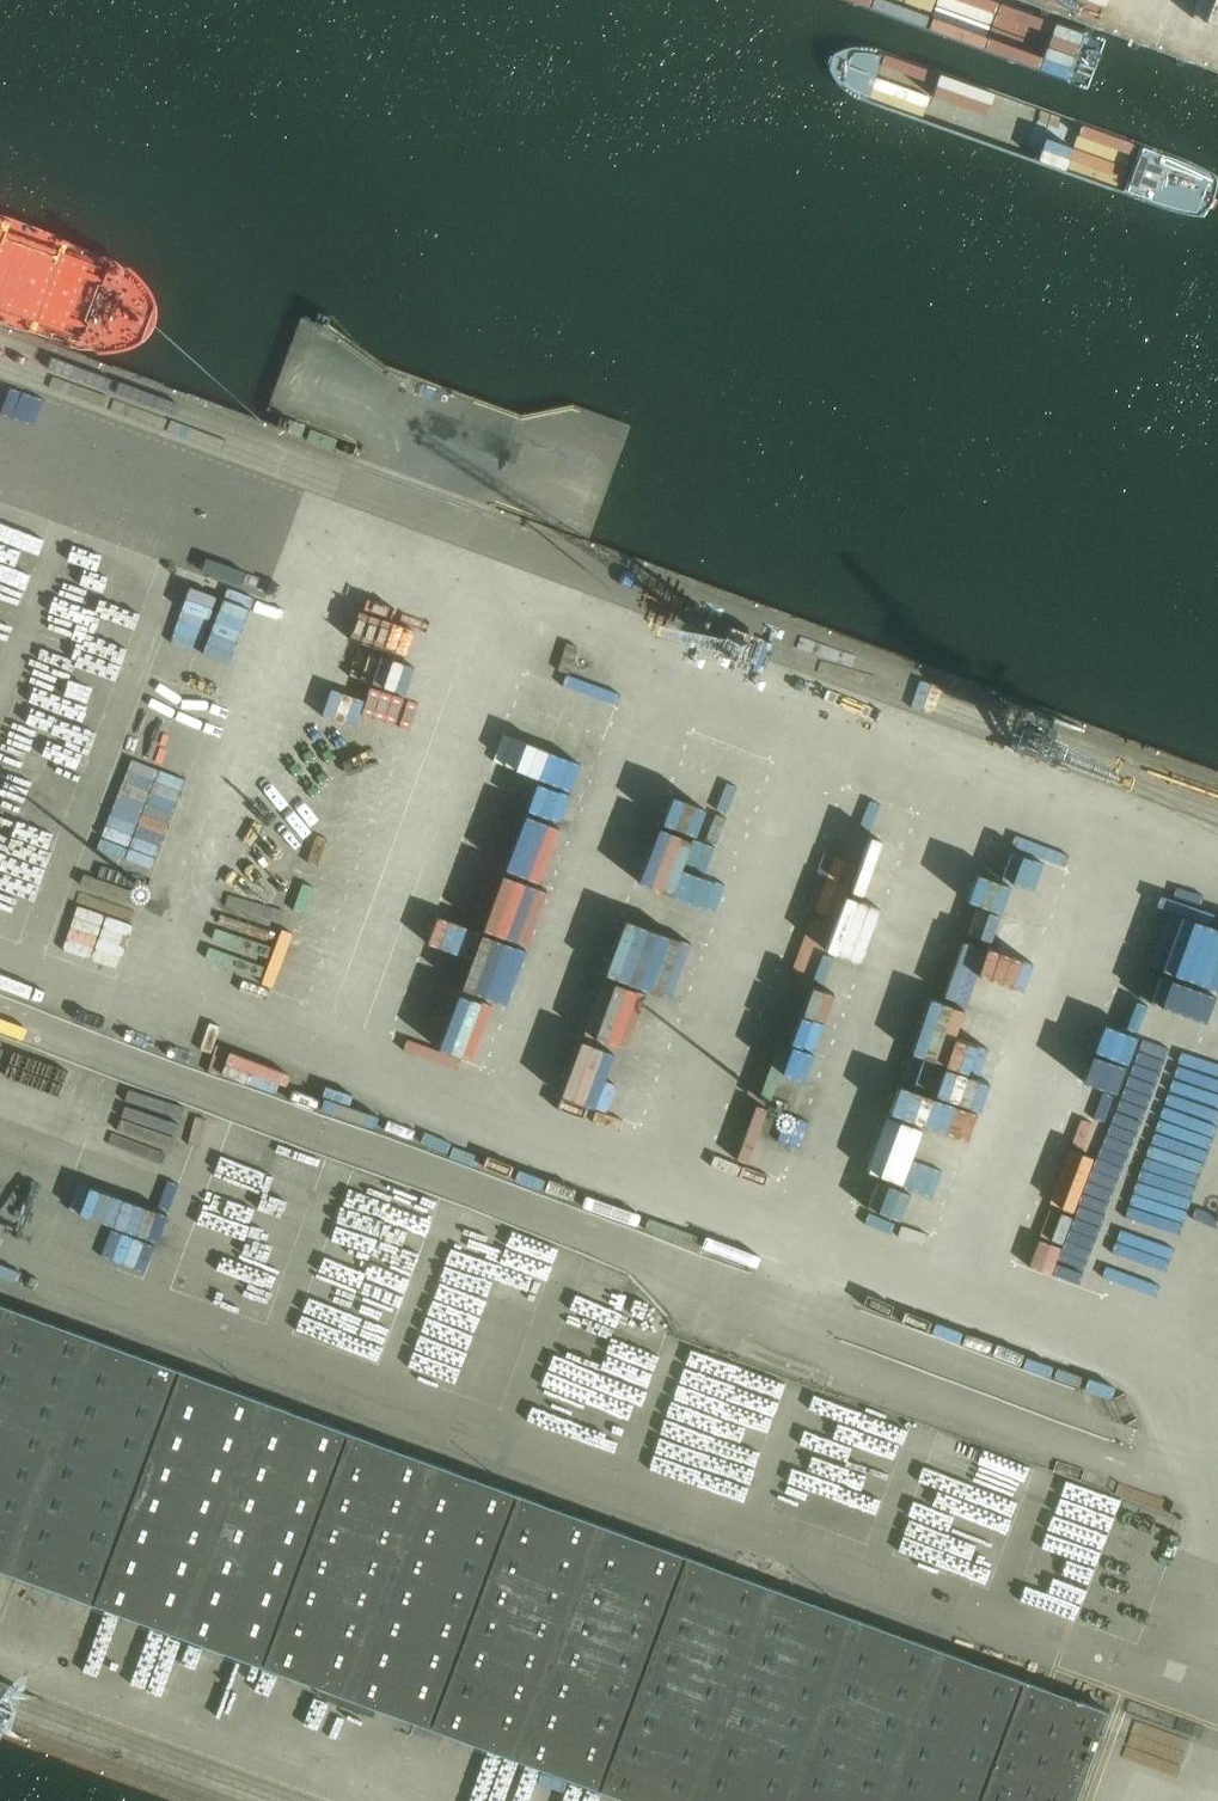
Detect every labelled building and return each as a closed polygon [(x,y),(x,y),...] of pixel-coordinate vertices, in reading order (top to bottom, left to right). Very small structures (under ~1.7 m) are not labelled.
[(0,1304),(0,1570),(318,1687),(317,1691),(373,1712),(374,1707),(628,1800),(1075,1800),(1108,1712),(0,1304)] [(1101,1559),(1081,1550),(1070,1571),(1079,1575),(1075,1582),(1086,1588),(1101,1559)]
